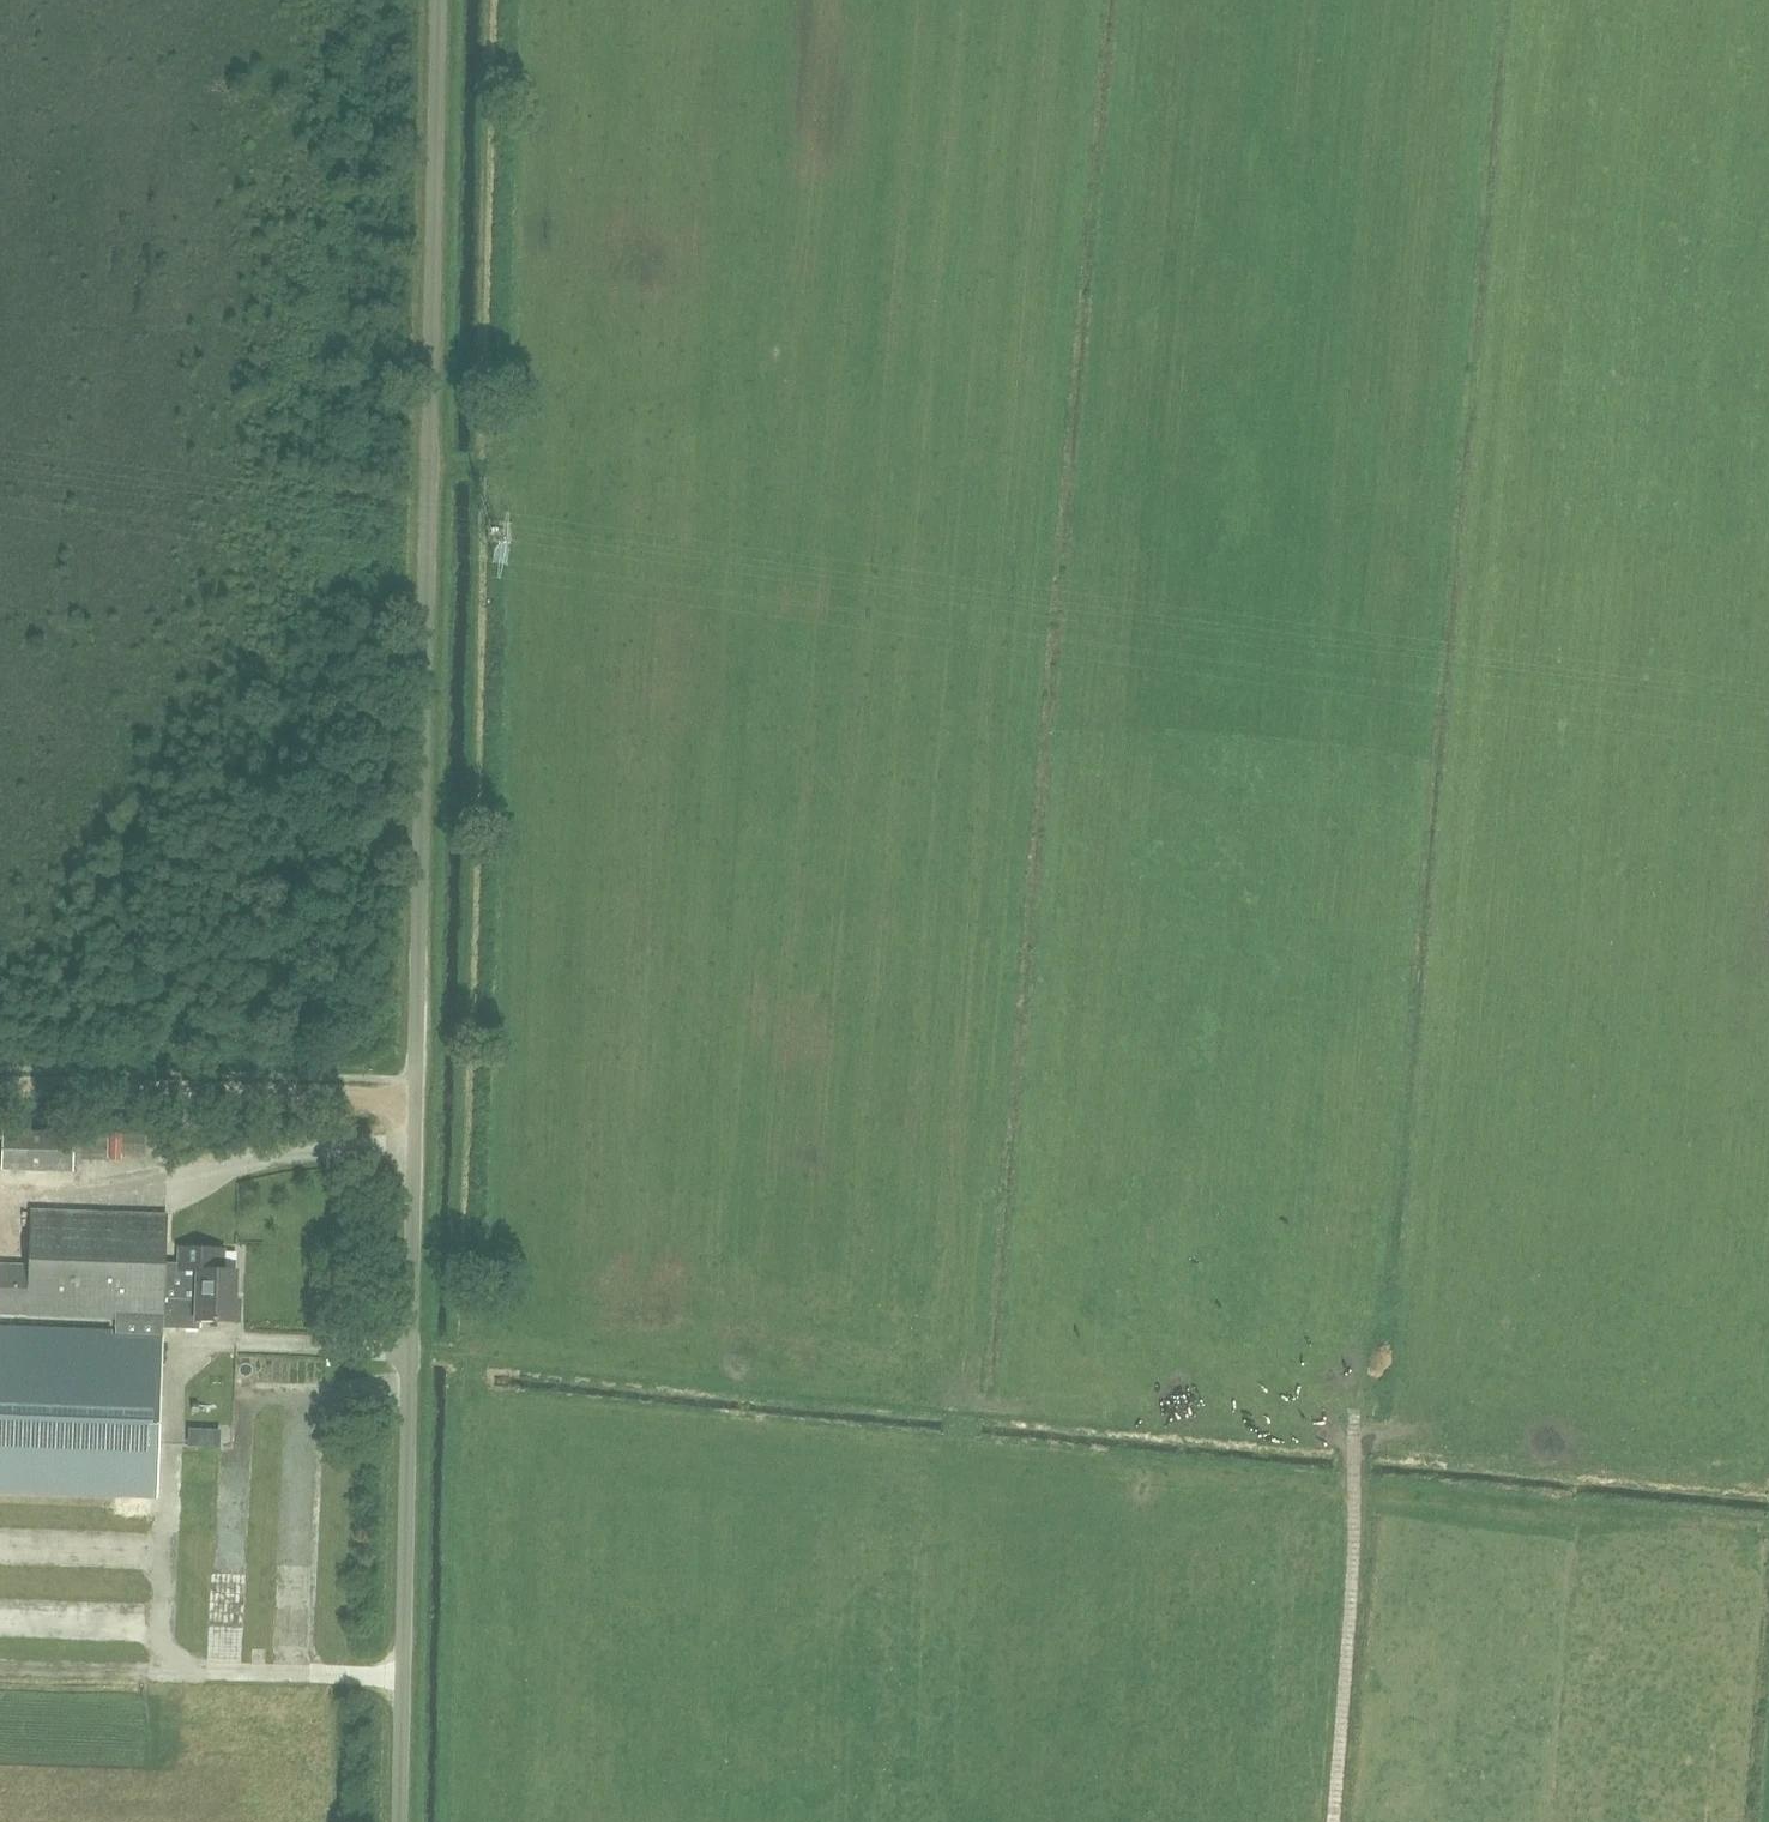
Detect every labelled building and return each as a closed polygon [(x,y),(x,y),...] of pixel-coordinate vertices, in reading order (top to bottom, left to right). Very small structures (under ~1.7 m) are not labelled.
[(107,1162),(108,1135),(3,1131),(1,1170),(73,1172),(74,1161),(107,1162)] [(239,1302),(235,1302),(237,1272),(223,1271),(224,1250),(180,1248),(180,1264),(165,1264),(167,1214),(33,1209),(31,1264),(0,1263),(0,1314),(133,1318),(132,1338),(0,1333),(0,1494),(157,1500),(158,1417),(161,1329),(200,1331),(200,1321),(238,1323),(239,1302)] [(191,1417),(190,1442),(236,1443),(237,1418),(191,1417)]
